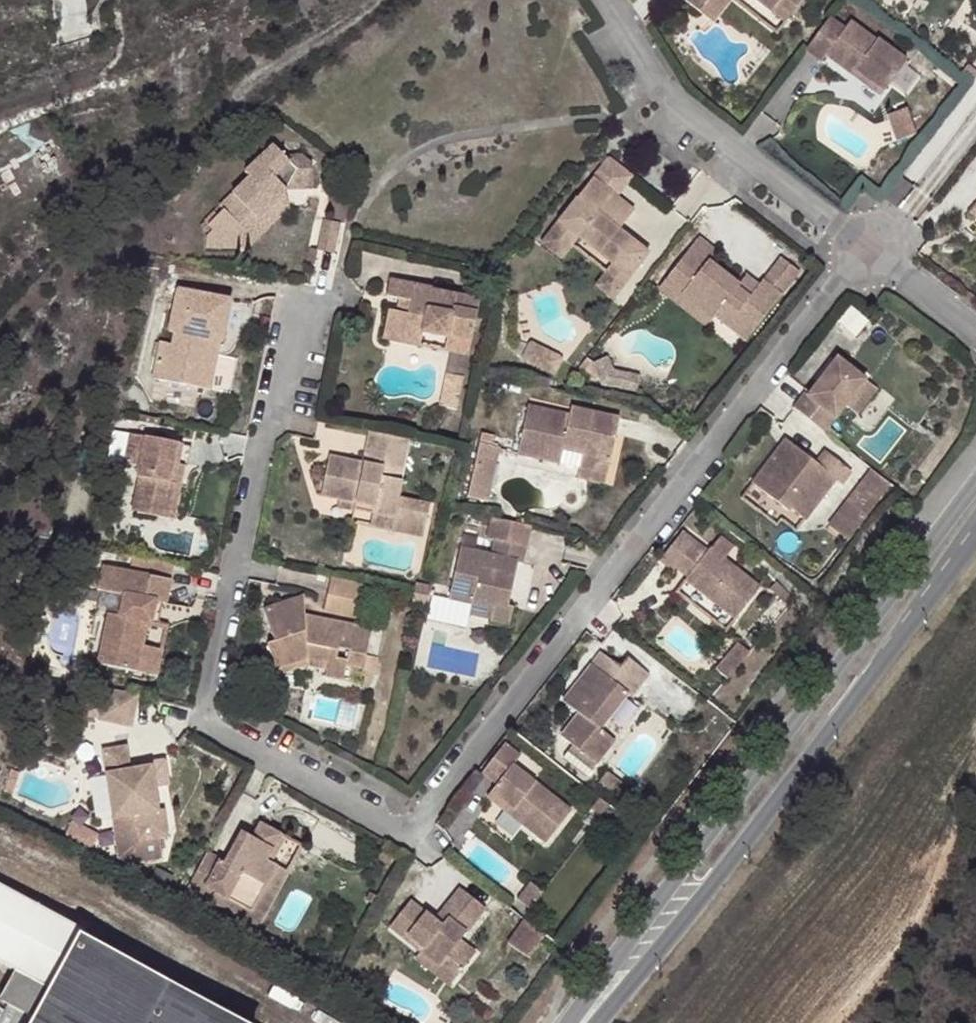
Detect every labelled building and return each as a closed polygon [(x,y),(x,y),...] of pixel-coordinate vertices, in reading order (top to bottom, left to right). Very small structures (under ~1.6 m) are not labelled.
[(696,0),(722,23),(740,0),(696,0)] [(780,7),(795,19),(801,11),(787,0),(786,0),(780,7)] [(801,11),(808,0),(787,0),(801,11)] [(669,21),(664,14),(654,22),(659,29),(669,21)] [(857,27),(839,14),(812,50),(832,65),(838,56),(863,75),(868,68),(895,87),(919,56),(889,32),(884,37),(863,20),(857,27)] [(971,61),(965,69),(975,78),(975,65),(971,61)] [(868,68),(863,75),(888,96),(895,87),(868,68)] [(907,107),(891,112),(899,137),(916,132),(907,107)] [(230,217),(221,226),(222,230),(218,233),(218,242),(253,242),(255,231),(298,190),(297,186),(312,170),(302,160),(293,149),(278,160),(265,176),(268,179),(251,192),(236,210),(237,213),(230,217)] [(637,176),(612,157),(545,243),(565,261),(574,248),(582,239),(614,264),(606,276),(597,287),(615,302),(649,255),(624,231),(639,212),(641,209),(622,194),(637,176)] [(320,158),(302,160),(312,170),(297,186),(298,190),(255,231),(253,242),(260,249),(303,211),(302,192),(327,191),(329,169),(320,158)] [(263,172),(265,176),(278,160),(263,172)] [(233,206),(236,210),(251,192),(233,206)] [(220,222),(221,226),(230,217),(220,222)] [(345,238),(349,223),(332,220),(326,249),(342,252),(345,238)] [(702,236),(678,270),(695,283),(689,290),(719,317),(749,340),(784,294),(768,279),(762,285),(752,299),(740,289),(745,282),(716,260),(721,252),(702,236)] [(614,264),(582,239),(574,248),(606,276),(614,264)] [(768,279),(784,294),(802,269),(785,256),(768,279)] [(695,283),(678,270),(664,288),(680,302),(689,290),(695,283)] [(750,276),(745,282),(740,289),(752,299),(762,285),(750,276)] [(453,309),(457,294),(392,278),(387,294),(401,298),(413,301),(411,315),(397,312),(391,310),(384,338),(421,347),(423,334),(472,347),(479,314),(453,309)] [(689,290),(680,302),(710,329),(719,317),(689,290)] [(175,344),(168,379),(205,388),(211,354),(202,351),(206,336),(226,339),(229,338),(236,302),(186,292),(178,330),(184,332),(180,345),(175,344)] [(482,301),(457,294),(453,309),(479,314),(482,301)] [(413,301),(401,298),(397,312),(411,315),(413,301)] [(873,319),(856,304),(841,323),(858,337),(861,333),(871,341),(883,327),(873,319)] [(423,334),(421,347),(470,359),(472,347),(423,334)] [(211,354),(205,388),(215,391),(226,339),(206,336),(202,351),(211,354)] [(567,358),(536,341),(528,356),(559,373),(567,358)] [(157,377),(168,379),(175,344),(166,342),(157,377)] [(799,405),(824,424),(835,411),(844,417),(873,378),(845,353),(814,391),(810,389),(799,405)] [(619,369),(613,355),(598,362),(591,356),(583,367),(598,379),(603,376),(606,384),(641,391),(645,374),(619,369)] [(459,407),(465,383),(450,380),(444,404),(459,407)] [(523,450),(566,460),(570,445),(590,450),(584,465),(614,471),(624,418),(575,408),(574,414),(534,403),(523,450)] [(824,424),(833,431),(844,417),(835,411),(824,424)] [(409,459),(413,437),(374,429),(366,456),(367,468),(354,466),(357,454),(334,450),(323,493),(358,498),(377,503),(375,511),(399,514),(401,503),(406,476),(384,474),(387,455),(409,459)] [(147,476),(156,435),(133,430),(126,458),(138,461),(136,474),(147,476)] [(485,441),(499,443),(501,433),(486,431),(485,441)] [(147,476),(139,513),(172,519),(179,483),(172,481),(176,465),(192,468),(197,445),(156,435),(147,476)] [(480,458),(502,463),(506,444),(499,443),(485,441),(480,458)] [(786,444),(761,477),(777,490),(770,500),(808,527),(843,484),(847,487),(857,472),(830,452),(818,466),(786,444)] [(570,445),(566,460),(584,465),(590,450),(570,445)] [(367,468),(366,456),(357,454),(354,466),(367,468)] [(406,476),(409,459),(387,455),(384,474),(406,476)] [(496,487),(502,463),(480,458),(475,482),(496,487)] [(614,471),(584,465),(581,477),(611,484),(614,471)] [(882,469),(869,485),(889,500),(901,484),(882,469)] [(777,490),(761,477),(752,487),(770,500),(777,490)] [(496,487),(475,482),(472,495),(493,500),(496,487)] [(889,500),(869,485),(838,525),(858,540),(889,500)] [(377,503),(358,498),(356,507),(375,511),(377,503)] [(399,514),(395,532),(425,538),(431,509),(401,503),(399,514)] [(395,532),(399,514),(375,511),(356,507),(353,523),(395,532)] [(529,560),(537,523),(502,516),(494,552),(467,547),(456,596),(478,603),(481,595),(503,600),(498,618),(514,620),(518,604),(513,602),(521,572),(513,571),(516,557),(524,560),(529,560)] [(688,555),(700,540),(687,529),(663,559),(677,569),(679,566),(688,555)] [(726,533),(717,543),(731,554),(739,544),(726,533)] [(688,555),(700,564),(712,550),(700,540),(688,555)] [(731,554),(717,543),(712,550),(700,564),(690,576),(688,578),(737,619),(767,583),(731,554)] [(700,564),(688,555),(679,566),(690,576),(700,564)] [(181,564),(140,556),(137,571),(110,565),(105,588),(132,594),(128,615),(116,612),(106,662),(145,670),(150,644),(155,622),(159,623),(164,600),(171,602),(174,601),(181,564)] [(521,572),(524,560),(516,557),(513,571),(521,572)] [(368,610),(374,581),(336,574),(331,589),(343,592),(339,603),(368,610)] [(422,581),(419,591),(421,591),(436,593),(438,583),(422,581)] [(800,597),(782,581),(776,588),(795,604),(800,597)] [(291,595),(311,601),(308,588),(291,595)] [(343,592),(331,589),(328,601),(339,603),(343,592)] [(436,593),(421,591),(419,605),(433,608),(436,593)] [(378,621),(340,614),(337,619),(312,613),(312,604),(311,601),(291,595),(270,604),(283,636),(274,640),(283,662),(319,651),(337,656),(334,664),(335,670),(351,673),(355,658),(370,662),(373,649),(378,621)] [(476,615),(498,618),(503,600),(481,595),(478,603),(476,615)] [(164,600),(159,623),(166,624),(171,602),(164,600)] [(337,619),(340,614),(341,610),(312,604),(312,613),(337,619)] [(774,627),(768,621),(761,628),(767,634),(774,627)] [(755,650),(743,640),(721,667),(733,678),(755,650)] [(150,644),(145,670),(165,674),(170,648),(150,644)] [(385,651),(373,649),(370,662),(370,665),(382,667),(385,651)] [(646,677),(627,662),(609,649),(572,696),(586,709),(570,732),(589,748),(606,761),(621,739),(609,728),(646,677)] [(319,651),(283,662),(287,671),(318,660),(334,664),(337,656),(319,651)] [(634,655),(627,662),(646,677),(650,670),(634,655)] [(355,658),(351,673),(368,676),(370,665),(370,662),(355,658)] [(142,694),(112,688),(107,718),(141,723),(142,694)] [(504,785),(500,790),(522,809),(516,816),(551,843),(578,809),(523,766),(528,757),(512,743),(491,771),(504,785)] [(131,746),(105,749),(108,772),(115,811),(115,817),(137,814),(139,836),(167,833),(165,808),(162,806),(157,766),(134,766),(131,746)] [(606,761),(589,748),(583,754),(601,769),(606,761)] [(604,778),(614,786),(623,776),(612,768),(604,778)] [(115,811),(108,772),(93,774),(99,813),(115,811)] [(614,786),(628,798),(637,787),(623,776),(614,786)] [(522,809),(500,790),(494,799),(516,816),(522,809)] [(614,806),(603,797),(594,808),(605,817),(614,806)] [(224,866),(208,856),(188,894),(201,901),(208,892),(250,917),(275,870),(264,865),(275,839),(258,829),(249,843),(247,842),(237,860),(230,856),(224,866)] [(237,860),(247,842),(239,837),(230,856),(237,860)] [(264,865),(275,870),(272,868),(284,845),(275,839),(264,865)] [(208,892),(201,901),(257,934),(285,878),(275,870),(250,917),(208,892)] [(549,890),(535,880),(522,897),(536,907),(549,890)] [(428,949),(446,963),(451,957),(468,969),(482,950),(466,937),(491,905),(466,885),(454,901),(460,906),(448,923),(441,918),(423,904),(403,930),(428,949)] [(454,901),(441,918),(448,923),(460,906),(454,901)] [(552,932),(529,917),(512,941),(535,957),(552,932)] [(71,946),(44,994),(26,985),(10,1013),(19,1020),(17,1022),(215,1022),(71,946)] [(446,963),(428,949),(422,956),(457,983),(468,969),(451,957),(446,963)]
